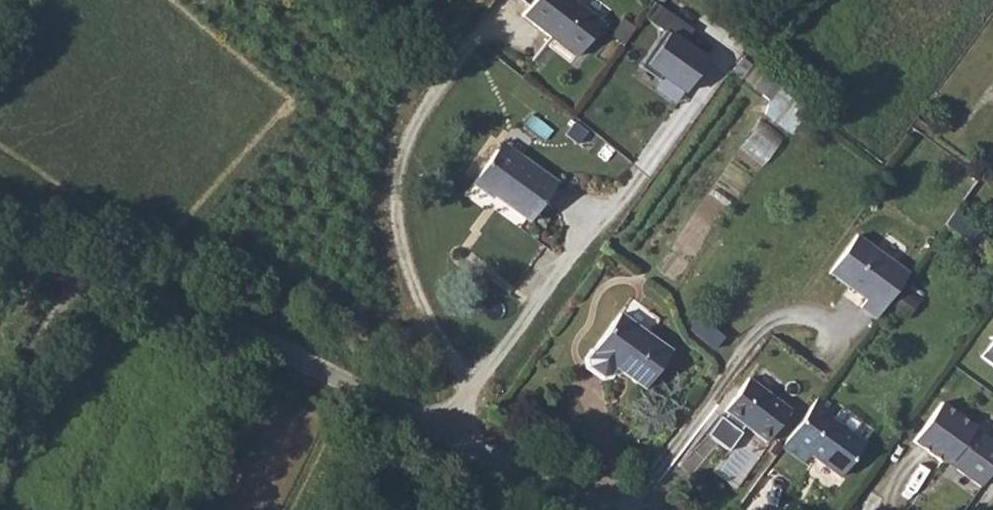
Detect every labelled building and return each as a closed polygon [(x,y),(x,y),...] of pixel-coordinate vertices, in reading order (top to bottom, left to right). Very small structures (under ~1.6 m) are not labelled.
[(582,0),(536,0),(527,11),(580,53),(607,20),(582,0)] [(670,28),(646,63),(684,93),(710,58),(670,28)] [(768,101),(770,99),(780,88),(742,57),(729,73),(738,81),(740,78),(768,101)] [(741,146),(765,163),(783,136),(759,120),(741,146)] [(500,142),(469,184),(492,201),(493,199),(525,222),(555,181),(500,142)] [(979,233),(952,214),(944,226),(970,245),(979,233)] [(876,318),(909,273),(857,235),(830,272),(867,299),(861,307),(876,318)] [(618,315),(591,353),(613,369),(612,371),(641,392),(670,352),(618,315)] [(980,355),(992,365),(992,339),(980,355)] [(747,379),(722,413),(764,444),(789,410),(747,379)] [(808,467),(804,464),(811,454),(841,476),(865,444),(829,418),(836,408),(819,396),(782,448),(786,451),(772,470),(795,486),(808,467)] [(969,426),(940,405),(912,443),(940,464),(969,426)] [(940,464),(949,462),(957,468),(955,472),(978,489),(992,468),(992,446),(972,431),(973,429),(969,426),(940,464)]
